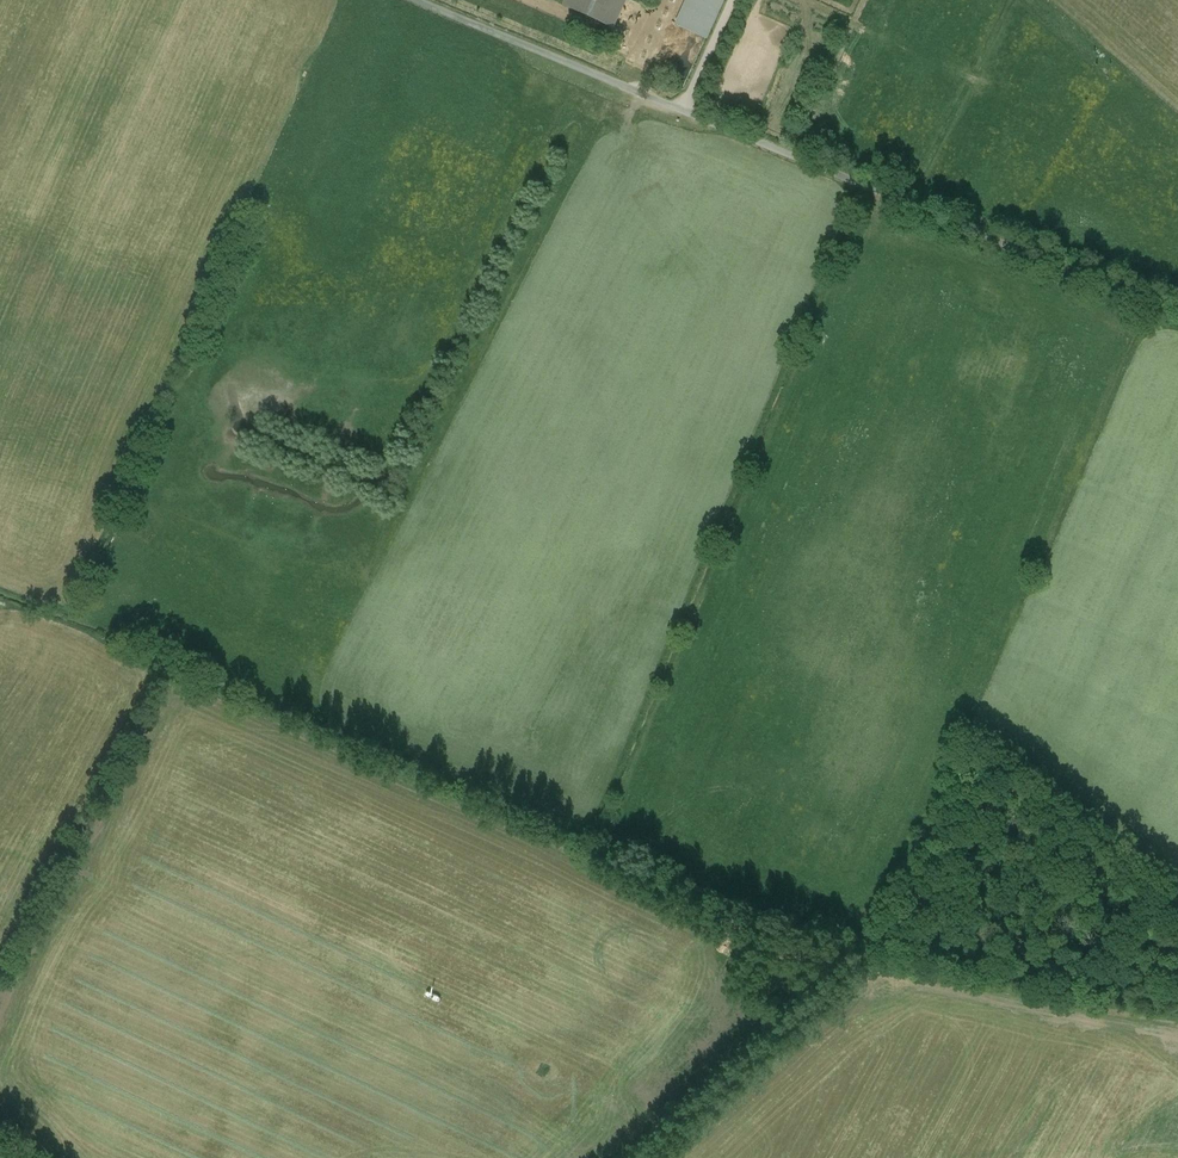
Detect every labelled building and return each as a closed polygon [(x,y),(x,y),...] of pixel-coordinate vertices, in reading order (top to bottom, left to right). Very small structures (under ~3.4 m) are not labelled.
[(627,0),(565,0),(563,5),(614,28),(627,0)] [(711,36),(728,0),(691,0),(681,22),(711,36)]
